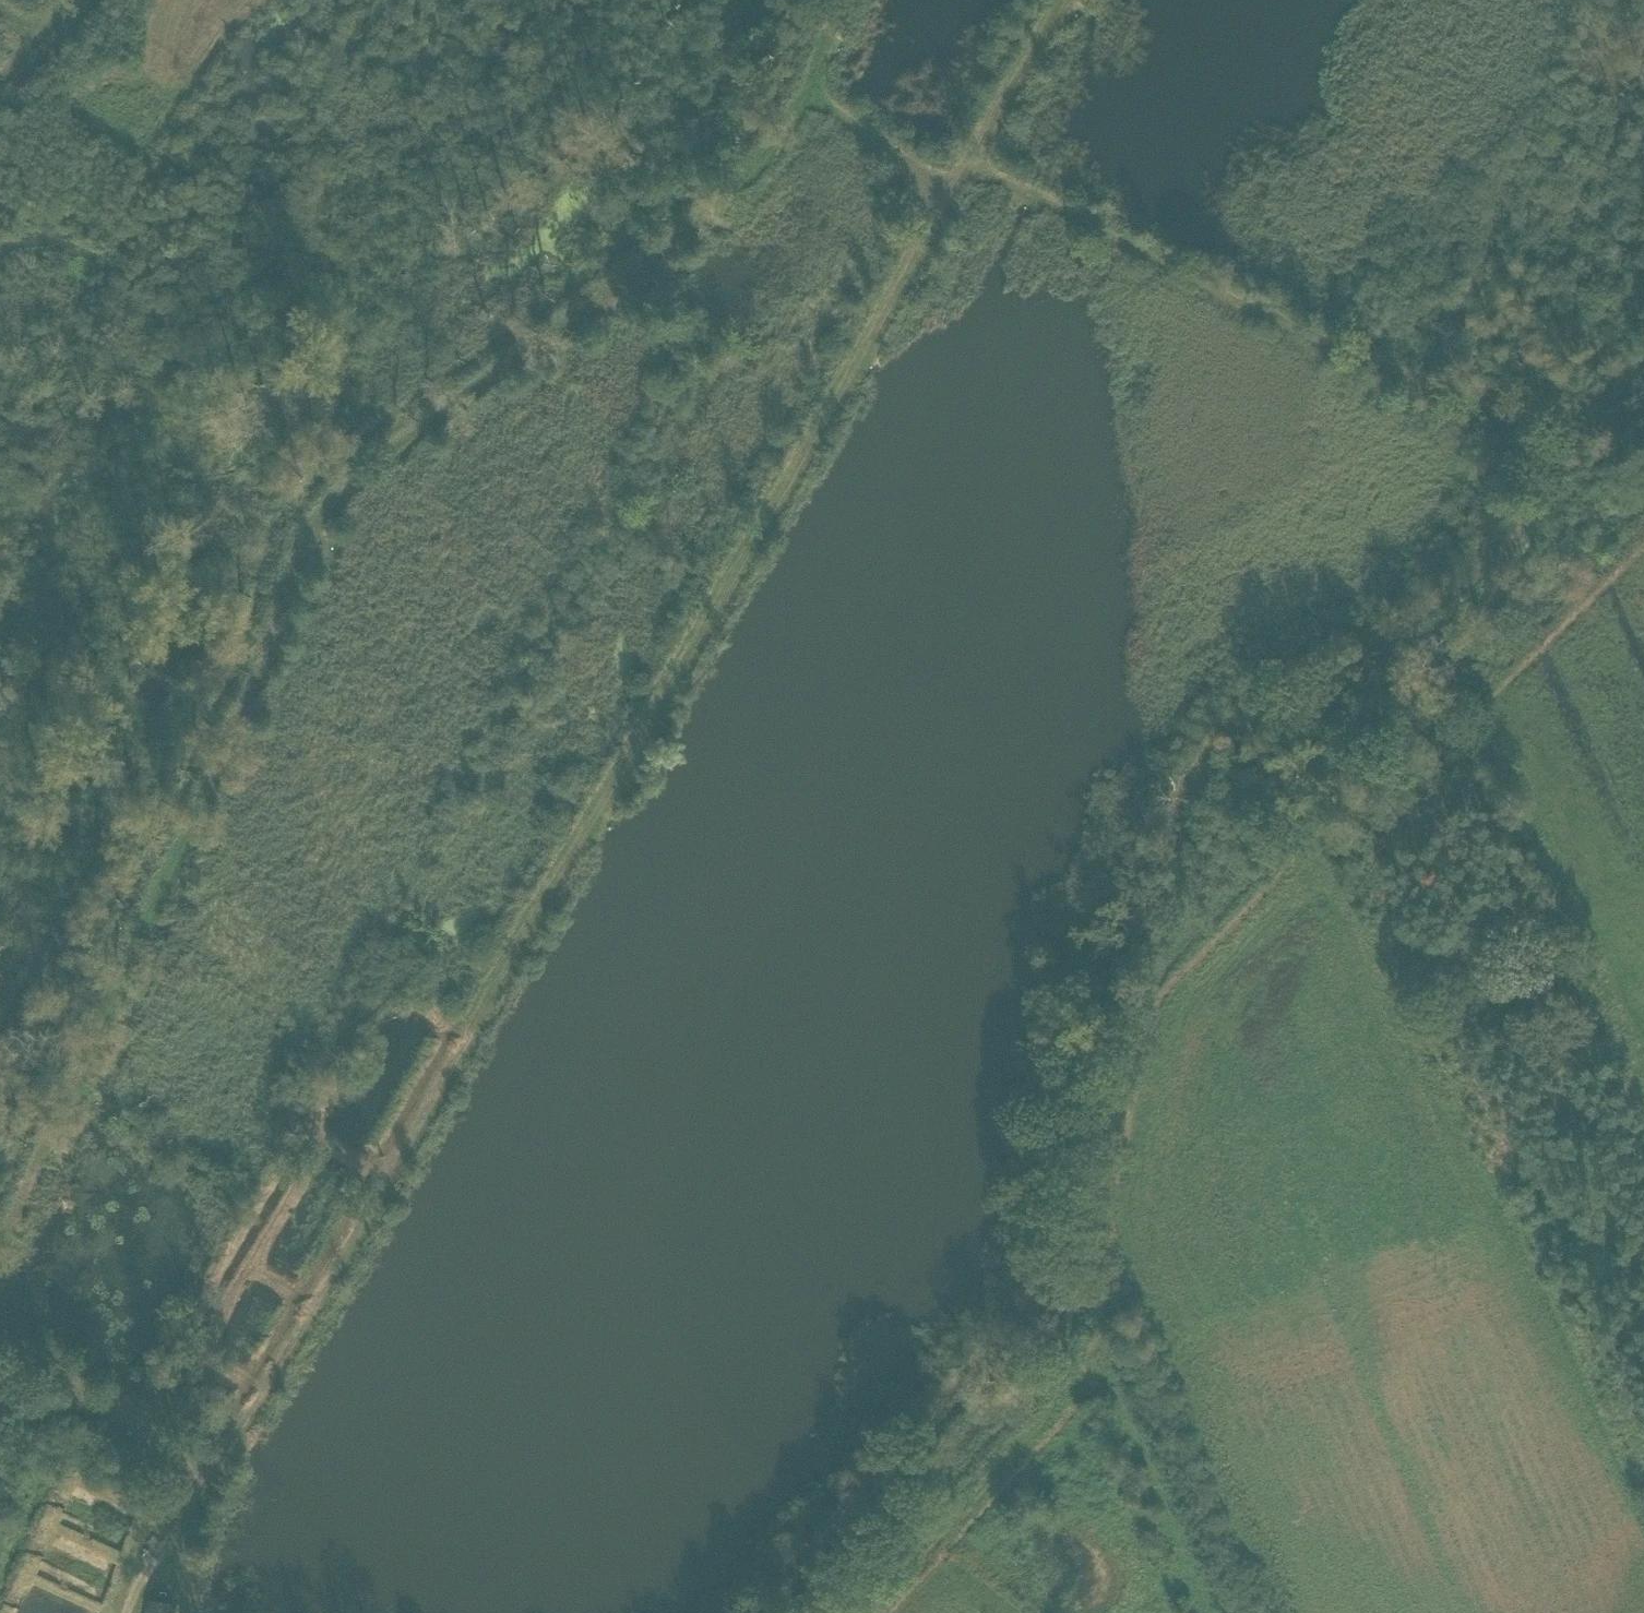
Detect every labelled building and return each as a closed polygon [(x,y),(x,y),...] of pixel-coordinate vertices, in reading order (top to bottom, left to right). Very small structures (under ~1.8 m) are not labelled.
[(27,1594),(44,1559),(30,1552),(13,1587),(27,1594)] [(170,1605),(149,1602),(147,1612),(169,1612),(170,1605)]
